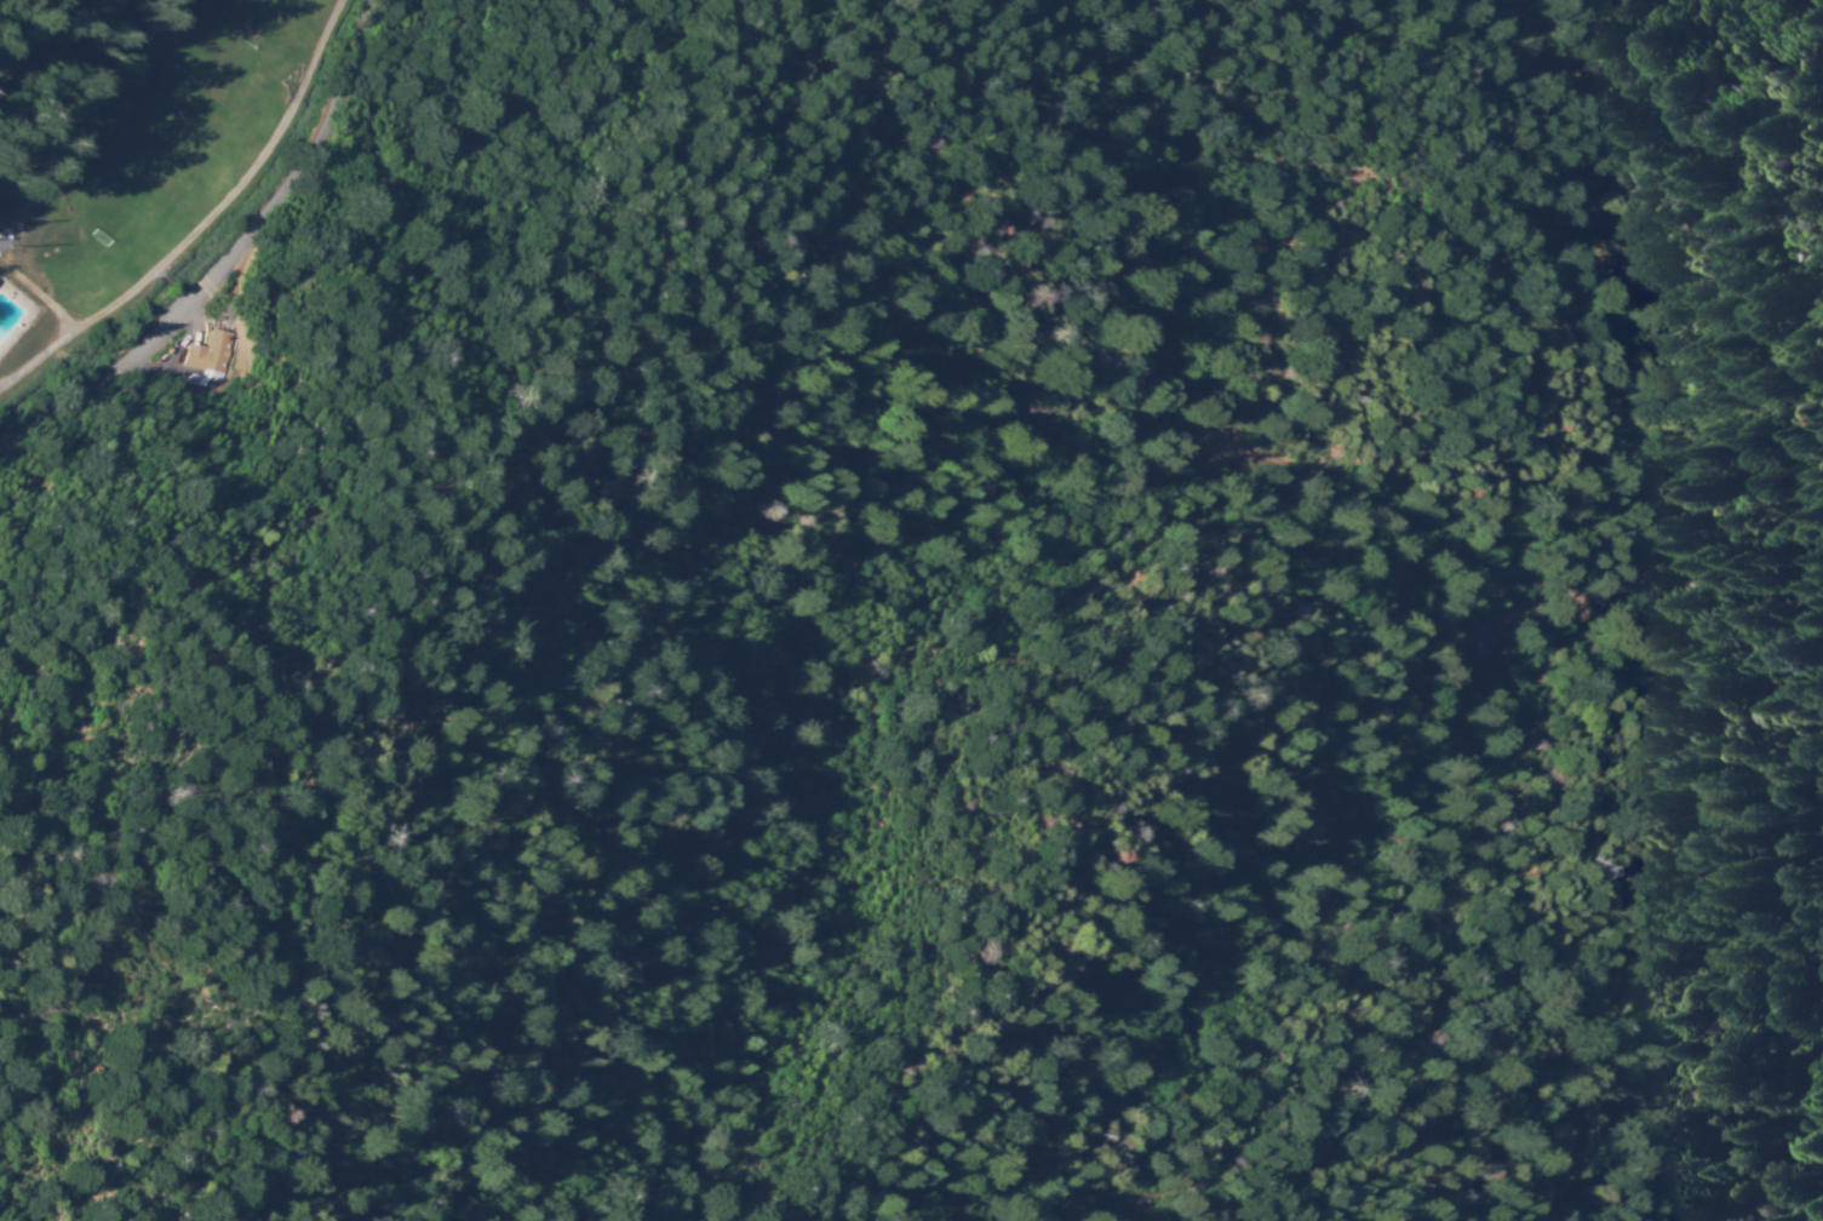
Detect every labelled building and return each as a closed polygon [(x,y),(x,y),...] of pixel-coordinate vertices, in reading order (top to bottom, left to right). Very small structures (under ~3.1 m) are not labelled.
[(228,376),(185,367),(190,345),(207,348),(210,339),(211,340),(213,329),(233,333),(231,334),(236,336),(228,376)]
